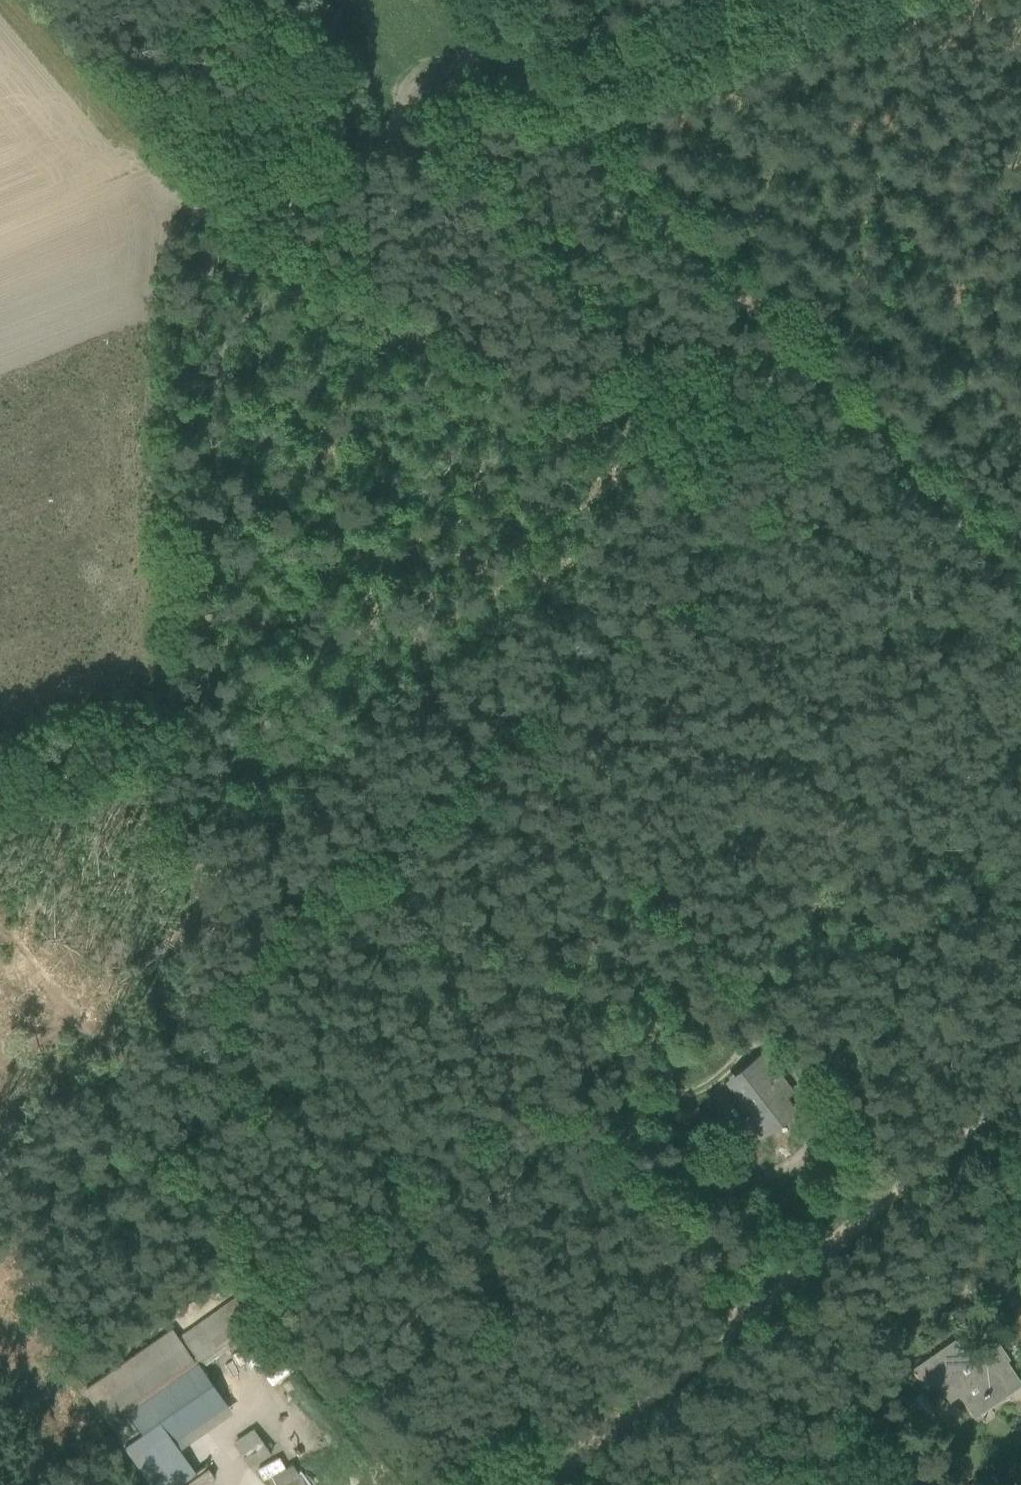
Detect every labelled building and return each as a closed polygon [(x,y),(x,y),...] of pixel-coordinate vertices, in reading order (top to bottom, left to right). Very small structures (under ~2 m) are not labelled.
[(745,1120),(747,1123),(759,1138),(790,1115),(779,1101),(791,1092),(763,1055),(727,1082),(752,1115),(745,1120)] [(177,1334),(199,1365),(241,1336),(238,1330),(264,1312),(246,1287),(177,1334)] [(994,1402),(1020,1384),(1005,1361),(1001,1363),(997,1358),(1004,1354),(996,1341),(976,1354),(972,1348),(964,1354),(955,1340),(914,1367),(927,1387),(937,1381),(943,1391),(953,1385),(968,1406),(983,1396),(983,1397),(990,1396),(994,1402)] [(149,1482),(151,1484),(179,1484),(196,1473),(171,1437),(223,1401),(184,1345),(96,1405),(149,1482)] [(280,1484),(311,1484),(301,1471),(280,1484)]
